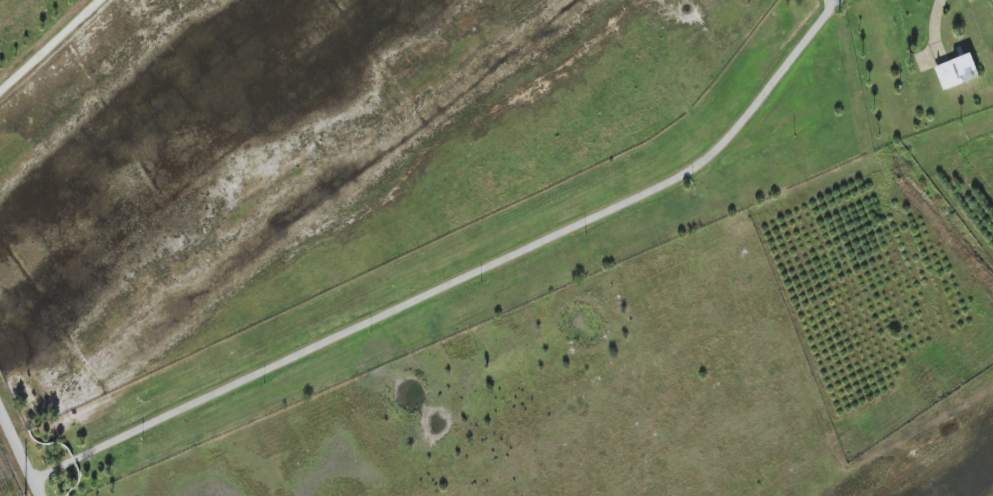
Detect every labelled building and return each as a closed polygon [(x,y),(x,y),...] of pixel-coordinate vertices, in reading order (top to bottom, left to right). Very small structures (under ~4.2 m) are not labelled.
[(980,76),(971,53),(935,67),(944,91),(980,76)]
